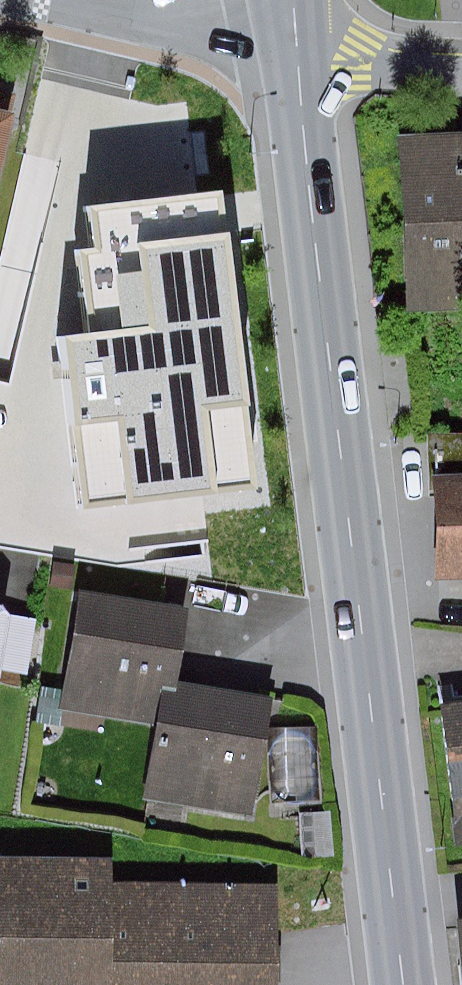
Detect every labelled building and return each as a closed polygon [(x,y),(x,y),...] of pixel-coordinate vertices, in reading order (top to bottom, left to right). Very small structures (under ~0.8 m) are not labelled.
[(16,94),(0,90),(0,197),(19,114),(12,112),(16,94)] [(402,137),(411,314),(461,311),(461,134),(402,137)] [(221,192),(91,207),(96,247),(79,249),(88,332),(62,335),(83,514),(257,493),(221,192)] [(429,436),(430,492),(434,492),(437,580),(461,580),(461,435),(429,436)] [(180,683),(192,608),(84,590),(67,690),(45,686),(40,720),(106,731),(108,717),(158,725),(164,691),(178,693),(180,683)] [(2,679),(3,671),(24,674),(33,618),(12,615),(6,606),(0,605),(0,679),(2,679)] [(274,698),(180,683),(178,693),(164,691),(158,725),(146,797),(255,815),(274,698)] [(443,706),(458,844),(461,844),(461,704),(443,706)] [(324,802),(319,729),(269,733),(275,806),(324,802)] [(331,810),(299,812),(302,858),(334,856),(331,810)] [(0,856),(0,984),(276,984),(277,884),(115,883),(116,856),(0,856)]
